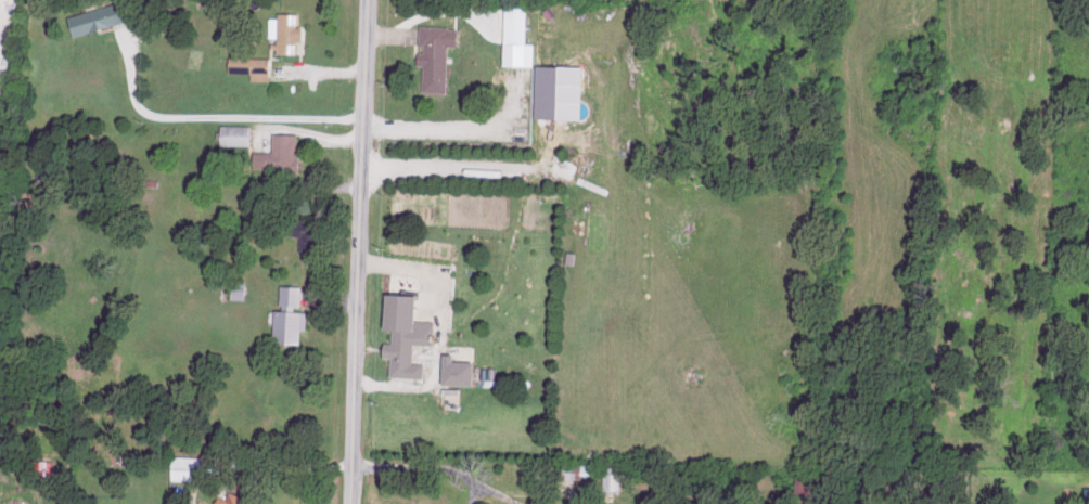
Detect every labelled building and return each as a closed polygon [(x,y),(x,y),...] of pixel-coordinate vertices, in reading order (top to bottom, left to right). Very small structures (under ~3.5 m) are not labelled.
[(127,0),(123,0),(72,16),(79,36),(133,19),(127,0)] [(539,65),(539,42),(532,42),(533,6),(511,6),(509,64),(539,65)] [(274,17),(273,37),(278,38),(278,51),(303,52),(304,12),(282,11),(281,17),(274,17)] [(450,92),(451,45),(463,45),(463,26),(424,25),(424,44),(426,44),(424,91),(450,92)] [(233,72),(254,72),(254,80),(274,80),(273,56),(233,57),(233,72)] [(586,118),(588,65),(542,64),(541,117),(586,118)] [(226,144),(255,144),(254,124),(226,125),(226,144)] [(302,133),(277,132),(276,151),(261,151),(261,168),(301,169),(302,133)] [(302,234),(302,251),(322,250),(321,217),(290,217),(290,234),(302,234)] [(235,299),(248,299),(248,278),(234,278),(235,299)] [(284,305),(305,306),(305,285),(285,284),(284,305)] [(426,294),(396,293),(394,328),(398,328),(397,342),(389,342),(388,356),(397,356),(396,376),(429,377),(429,363),(418,362),(418,343),(438,344),(439,320),(425,320),(426,294)] [(279,341),(306,342),(306,329),(311,329),(311,310),(280,309),(279,341)] [(462,360),(462,353),(451,353),(451,384),(482,384),(483,361),(462,360)] [(484,384),(499,384),(499,367),(484,367),(484,384)] [(207,456),(176,455),(176,479),(206,480),(207,456)] [(32,474),(53,474),(53,460),(32,459),(32,474)] [(600,474),(600,463),(566,463),(566,478),(586,478),(587,474),(600,474)] [(624,466),(605,466),(605,489),(624,489),(624,466)] [(235,491),(233,499),(224,496),(221,503),(256,503),(258,498),(235,491)]
